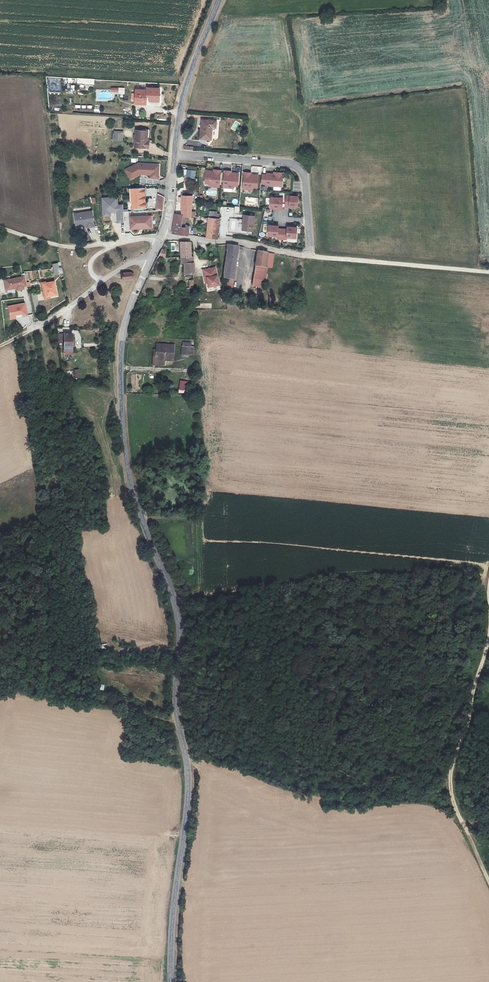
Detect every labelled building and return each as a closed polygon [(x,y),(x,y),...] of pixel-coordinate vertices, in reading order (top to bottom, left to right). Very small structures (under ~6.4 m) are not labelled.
[(148,90),(135,89),(134,103),(147,104),(148,90)] [(216,120),(202,119),(200,139),(210,140),(212,128),(215,128),(216,120)] [(113,140),(123,141),(123,131),(113,130),(113,140)] [(146,132),(134,132),(133,149),(145,149),(146,132)] [(144,176),(144,169),(159,169),(159,166),(138,166),(131,169),(135,178),(140,176),(141,176),(141,174),(144,174),(144,176)] [(135,178),(131,169),(126,171),(130,180),(135,178)] [(159,179),(159,169),(144,169),(144,176),(151,176),(151,179),(159,179)] [(219,186),(221,171),(216,171),(214,171),(206,170),(205,182),(209,183),(209,185),(219,186)] [(238,185),(239,173),(225,172),(223,187),(234,188),(234,185),(238,185)] [(258,187),(259,175),(251,174),(249,174),(249,172),(244,172),(243,188),(253,189),(253,187),(258,187)] [(280,183),(280,179),(283,179),(283,175),(276,174),(274,174),(267,173),(267,174),(262,174),(261,187),(262,187),(267,187),(282,188),(282,184),(280,183)] [(145,188),(132,188),(133,214),(143,214),(146,214),(146,207),(145,188)] [(191,194),(182,194),(181,212),(183,212),(190,214),(191,194)] [(157,195),(156,210),(163,211),(164,195),(157,195)] [(297,207),(298,197),(286,195),(285,207),(289,207),(290,206),(297,207)] [(117,223),(124,223),(123,204),(118,204),(118,196),(101,197),(103,217),(111,216),(111,213),(116,212),(117,223)] [(282,210),(283,198),(271,197),(270,208),(278,208),(278,209),(282,210)] [(94,226),(92,210),(74,213),(76,224),(85,222),(86,225),(86,227),(94,226)] [(181,212),(175,211),(173,231),(189,233),(189,225),(185,224),(182,223),(182,220),(183,212),(181,212)] [(149,225),(148,216),(133,216),(133,228),(139,228),(139,226),(149,225)] [(152,228),(152,216),(148,216),(149,225),(139,226),(139,228),(152,228)] [(223,217),(212,216),(211,235),(220,236),(223,217)] [(256,218),(245,216),(243,230),(254,232),(256,218)] [(282,239),(283,229),(278,229),(278,226),(274,226),(269,225),(268,235),(277,236),(277,239),(282,239)] [(296,238),(297,228),(292,227),(287,227),(287,229),(283,229),(282,239),(286,240),(287,237),(296,238)] [(187,243),(177,242),(178,258),(188,258),(187,243)] [(242,250),(225,248),(223,269),(223,278),(233,279),(234,263),(236,251),(242,253),(242,250)] [(267,254),(256,252),(254,267),(266,269),(267,254)] [(275,255),(267,254),(266,269),(265,276),(267,276),(268,268),(273,270),(275,255)] [(181,277),(193,277),(192,258),(188,258),(178,258),(178,265),(181,265),(181,277)] [(266,269),(254,267),(251,286),(265,288),(267,276),(265,276),(266,269)] [(215,281),(212,270),(200,272),(202,282),(215,281)] [(128,272),(121,273),(122,280),(129,280),(132,277),(131,273),(128,272)] [(25,276),(4,280),(6,290),(16,288),(16,287),(18,287),(18,288),(23,287),(23,285),(26,284),(25,276)] [(54,281),(43,283),(46,297),(56,294),(54,281)] [(28,316),(25,304),(8,308),(10,320),(16,319),(15,316),(22,315),(23,317),(28,316)] [(73,335),(65,334),(63,355),(71,356),(73,335)] [(173,346),(156,344),(155,361),(172,361),(173,346)] [(189,347),(181,346),(180,355),(189,356),(189,347)]
